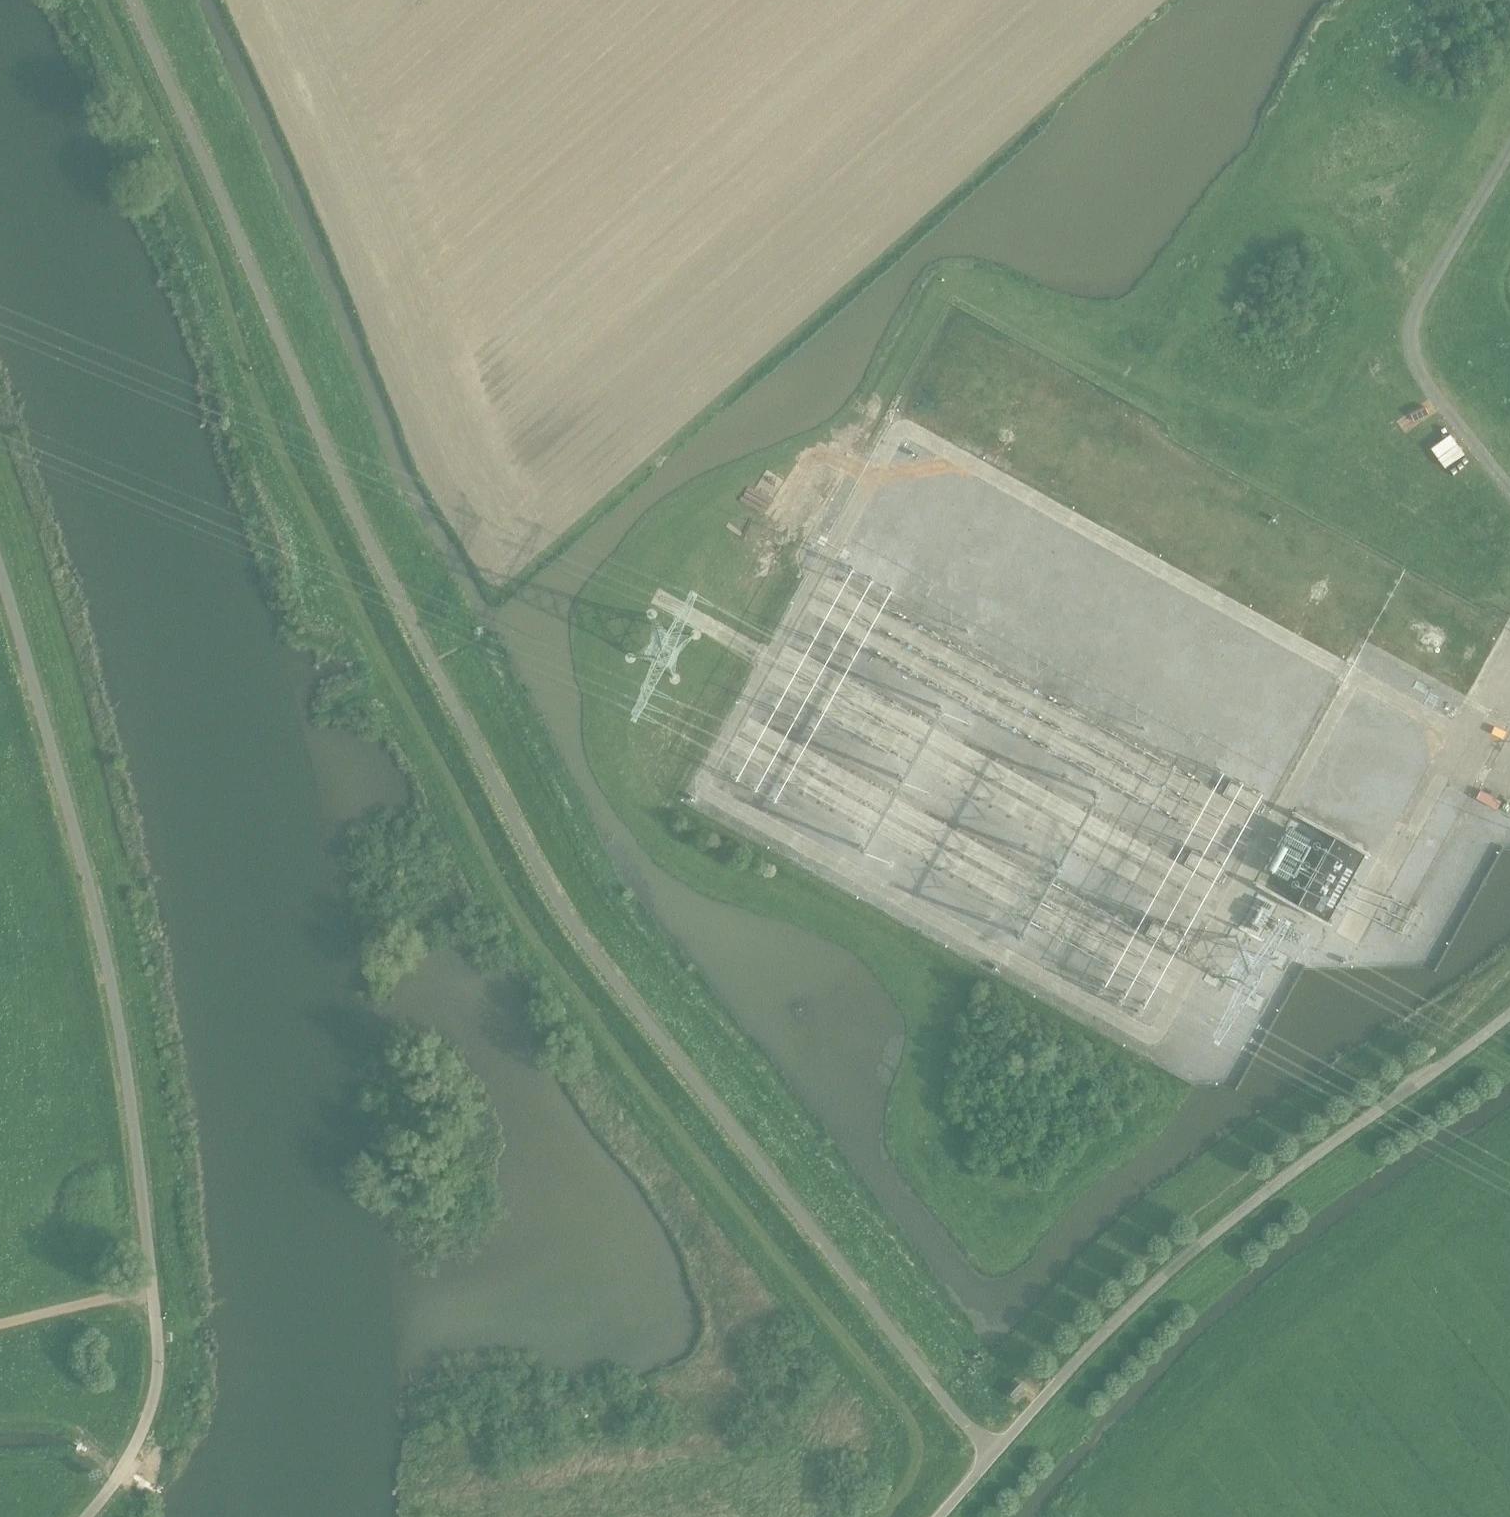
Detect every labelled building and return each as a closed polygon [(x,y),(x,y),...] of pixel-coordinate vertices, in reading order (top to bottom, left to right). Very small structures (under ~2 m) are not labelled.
[(1231,780),(1223,793),(1257,813),(1265,799),(1231,780)] [(1335,839),(1297,906),(1326,923),(1364,855),(1335,839)] [(1192,850),(1185,864),(1219,883),(1226,869),(1192,850)] [(1153,920),(1146,934),(1179,953),(1187,939),(1153,920)] [(1020,1383),(1010,1394),(1017,1401),(1027,1390),(1020,1383)]
